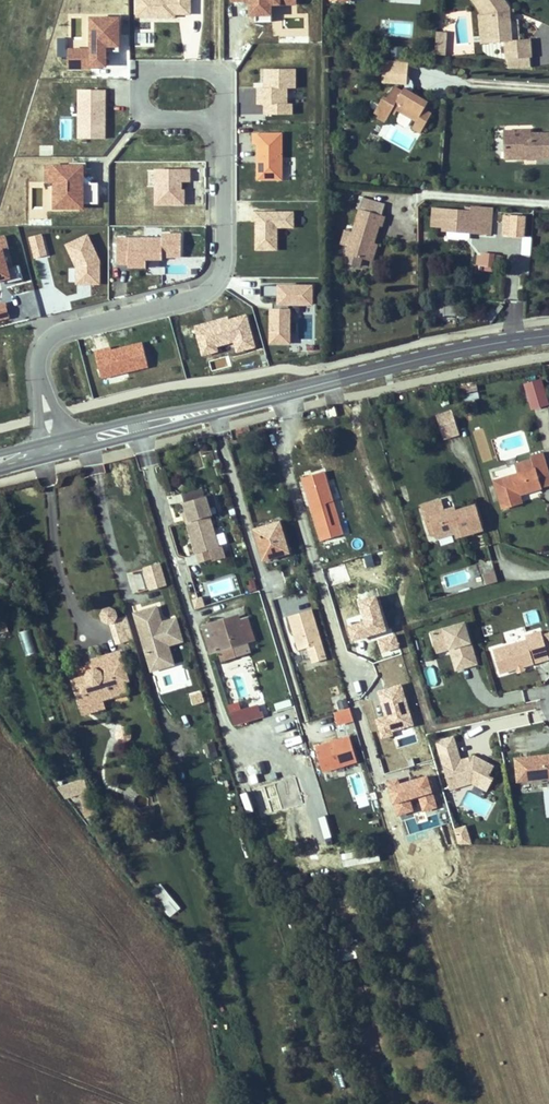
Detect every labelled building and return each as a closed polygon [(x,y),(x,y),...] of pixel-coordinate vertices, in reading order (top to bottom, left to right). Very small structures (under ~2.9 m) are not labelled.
[(191,0),(138,0),(138,17),(156,17),(156,12),(175,12),(180,12),(180,14),(191,14),(191,0)] [(256,4),(257,15),(257,21),(272,21),(272,4),(297,4),(297,0),(252,0),(256,4)] [(500,42),(494,14),(481,0),(476,0),(488,13),(486,15),(492,44),(500,42)] [(494,14),(500,42),(515,38),(519,55),(543,49),(539,32),(522,36),(517,16),(515,5),(514,3),(511,0),(481,0),(494,14)] [(92,50),(70,50),(70,69),(92,69),(92,66),(107,66),(106,58),(103,55),(107,51),(110,51),(120,51),(120,34),(118,34),(118,29),(120,29),(120,18),(92,18),(92,50)] [(138,43),(151,43),(151,33),(138,33),(138,43)] [(438,41),(436,62),(446,63),(447,41),(438,41)] [(390,46),(390,58),(402,58),(402,46),(390,46)] [(407,86),(408,62),(383,60),(382,85),(407,86)] [(295,69),(265,69),(265,87),(258,87),(258,104),(265,104),(265,114),(292,114),(292,104),(287,104),(287,88),(295,88),(295,69)] [(402,90),(393,86),(384,101),(381,99),(373,114),(377,116),(376,119),(384,124),(390,113),(394,116),(396,111),(416,122),(424,108),(428,101),(404,87),(402,90)] [(79,90),(79,139),(105,139),(105,109),(103,109),(103,105),(105,105),(105,90),(79,90)] [(431,112),(424,108),(416,122),(414,127),(421,131),(431,112)] [(383,125),(382,136),(390,137),(389,146),(410,147),(411,127),(383,125)] [(548,157),(548,134),(531,134),(531,130),(505,131),(506,152),(527,152),(527,158),(548,157)] [(282,179),(282,134),(254,134),(254,144),(258,144),(258,160),(260,160),(260,163),(258,163),(258,180),(282,179)] [(84,166),(47,166),(47,182),(56,182),(56,207),(84,207),(84,203),(98,203),(98,184),(92,184),(87,184),(80,177),(83,174),(84,173),(84,166)] [(190,181),(189,170),(156,170),(156,204),(184,204),(184,194),(179,194),(179,190),(181,190),(181,181),(190,181)] [(92,184),(83,174),(80,177),(87,184),(92,184)] [(492,203),(445,200),(443,230),(490,233),(491,230),(492,217),(487,216),(488,212),(486,212),(486,205),(496,206),(496,202),(492,202),(492,203)] [(383,218),(385,207),(359,202),(350,247),(373,252),(376,234),(379,217),(383,218)] [(294,212),(253,212),(253,222),(256,222),(256,250),(277,250),(277,227),(294,227),(294,212)] [(492,213),(492,217),(491,230),(504,231),(505,214),(492,213)] [(511,235),(524,236),(526,216),(513,215),(511,235)] [(42,234),(30,237),(36,258),(47,255),(42,234)] [(162,238),(118,238),(117,264),(129,264),(129,260),(133,260),(133,267),(147,267),(147,259),(163,259),(163,257),(182,257),(182,234),(162,234),(162,238)] [(100,261),(88,235),(67,245),(77,268),(77,284),(100,284),(100,261)] [(3,250),(9,249),(6,236),(1,237),(0,241),(0,277),(4,277),(4,279),(6,284),(23,280),(19,265),(8,268),(3,250)] [(519,239),(519,255),(531,254),(531,239),(519,239)] [(476,253),(475,270),(493,271),(495,254),(476,253)] [(313,304),(313,286),(261,285),(261,296),(280,297),(280,303),(280,309),(273,309),(271,309),(271,343),(290,343),(289,304),(313,304)] [(0,305),(0,320),(10,317),(6,303),(0,305)] [(229,320),(229,318),(214,322),(214,325),(206,327),(206,324),(195,327),(203,355),(218,351),(217,346),(235,341),(238,352),(255,347),(247,315),(229,320)] [(102,378),(149,366),(143,343),(108,352),(107,349),(95,352),(102,378)] [(523,385),(531,412),(548,406),(548,404),(541,379),(523,385)] [(466,401),(479,399),(477,387),(464,388),(466,401)] [(454,413),(439,418),(441,424),(456,419),(454,413)] [(461,435),(456,419),(441,424),(445,439),(461,435)] [(482,427),(474,430),(482,461),(490,459),(482,427)] [(548,474),(542,452),(531,455),(534,469),(494,481),(502,508),(522,502),(519,494),(519,491),(522,490),(523,493),(541,487),(538,477),(548,474)] [(332,501),(324,472),(303,478),(322,540),(343,534),(339,523),(331,526),(324,503),(332,501)] [(548,474),(538,477),(541,487),(548,485),(548,475),(548,474)] [(206,494),(183,500),(186,509),(188,519),(185,520),(194,551),(217,545),(209,514),(211,513),(206,494)] [(444,511),(440,500),(422,506),(425,518),(430,517),(433,527),(436,538),(454,533),(455,533),(455,529),(460,528),(462,535),(482,529),(475,506),(455,511),(454,508),(444,511)] [(339,523),(332,501),(324,503),(331,526),(339,523)] [(258,528),(261,537),(258,538),(264,559),(288,552),(280,522),(258,528)] [(161,564),(134,569),(138,593),(166,588),(161,564)] [(295,564),(288,566),(289,571),(291,575),(298,573),(295,564)] [(366,567),(356,570),(360,583),(370,580),(366,567)] [(486,586),(498,582),(494,571),(482,575),(486,586)] [(213,594),(228,590),(225,580),(211,584),(213,594)] [(249,592),(257,590),(254,580),(246,582),(249,592)] [(194,610),(204,607),(201,597),(191,600),(194,610)] [(183,644),(177,618),(162,622),(158,607),(133,612),(147,674),(174,668),(170,647),(183,644)] [(128,617),(117,619),(115,608),(104,610),(111,646),(133,642),(128,617)] [(287,617),(297,653),(303,651),(308,668),(328,663),(312,610),(287,617)] [(203,627),(211,651),(246,641),(239,616),(203,627)] [(460,668),(477,663),(465,622),(431,632),(436,646),(448,643),(453,645),(460,668)] [(29,631),(20,632),(25,656),(34,654),(29,631)] [(523,666),(548,658),(541,631),(524,636),(526,643),(494,652),(500,673),(517,668),(523,666)] [(456,669),(460,668),(453,645),(448,643),(436,646),(437,652),(450,648),(456,669)] [(122,651),(94,659),(97,669),(91,670),(86,677),(72,681),(77,694),(97,688),(102,690),(104,698),(129,690),(126,681),(123,670),(127,669),(122,651)] [(426,685),(435,685),(435,667),(426,667),(426,685)] [(127,669),(123,670),(126,681),(131,680),(127,669)] [(102,690),(97,688),(77,694),(83,714),(107,707),(104,698),(102,690)] [(290,702),(277,707),(280,716),(293,711),(290,702)] [(259,704),(229,714),(234,727),(263,718),(259,704)] [(349,709),(333,714),(337,727),(354,722),(349,709)] [(280,727),(295,723),(293,715),(278,720),(280,727)] [(313,747),(322,775),(357,763),(348,735),(313,747)] [(454,736),(435,742),(449,794),(492,782),(486,758),(462,764),(454,736)] [(203,745),(207,761),(219,758),(214,742),(203,745)] [(514,758),(516,784),(548,782),(548,755),(514,758)] [(281,793),(271,759),(245,767),(256,801),(266,798),(268,807),(274,805),(271,796),(281,793)] [(58,788),(63,801),(87,792),(83,779),(58,788)] [(84,817),(93,814),(87,794),(79,796),(84,817)] [(454,829),(458,847),(471,844),(467,826),(454,829)] [(170,918),(181,909),(160,884),(150,892),(170,918)] [(357,958),(354,949),(341,952),(344,961),(357,958)]
